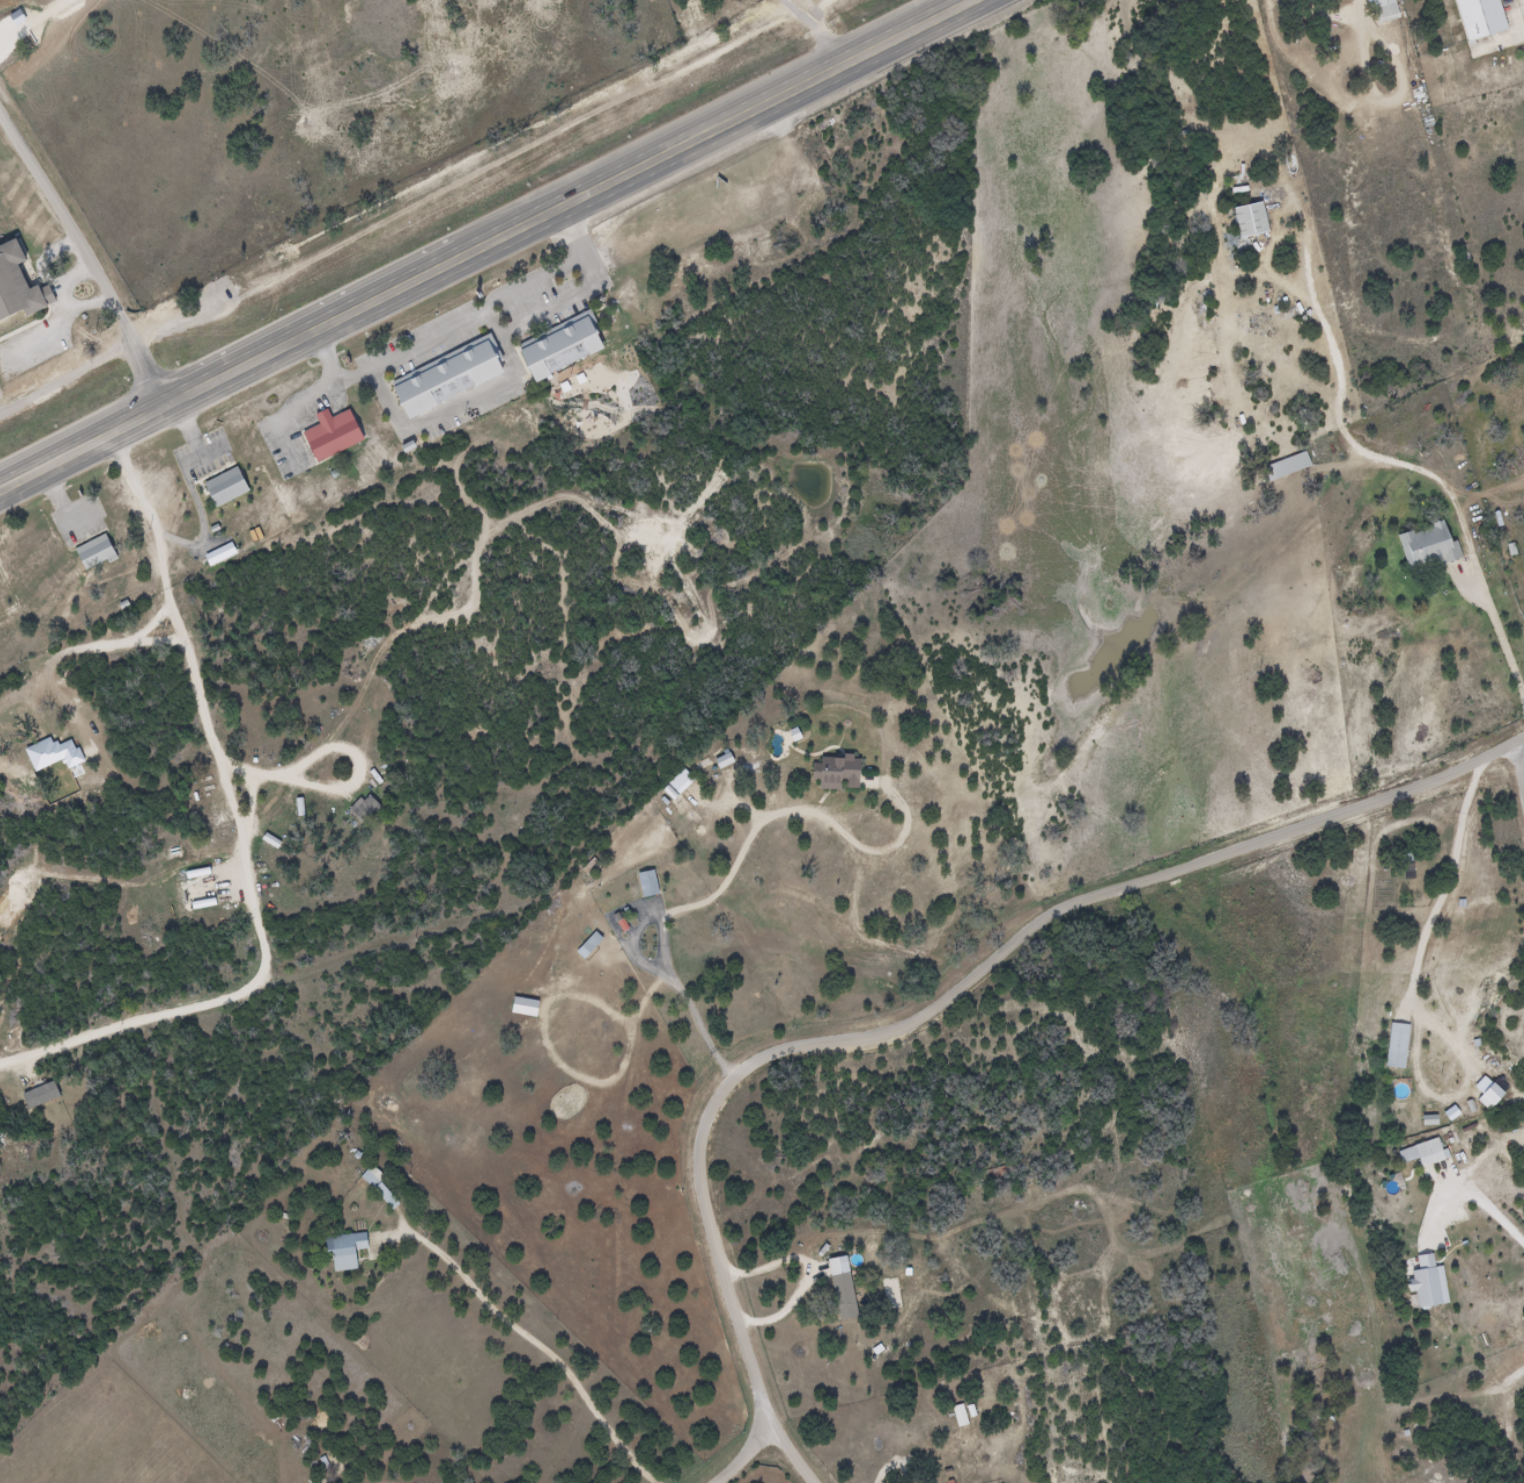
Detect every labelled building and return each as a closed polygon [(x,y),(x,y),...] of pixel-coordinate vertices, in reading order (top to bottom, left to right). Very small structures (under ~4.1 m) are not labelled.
[(1392,0),(1372,0),(1377,24),(1397,19),(1392,0)] [(1389,26),(1408,20),(1402,0),(1381,0),(1389,26)] [(1474,51),(1516,38),(1505,0),(1459,0),(1474,51)] [(1228,208),(1235,239),(1266,233),(1260,201),(1228,208)] [(5,256),(9,264),(0,268),(0,332),(10,327),(12,332),(63,306),(53,285),(39,293),(28,271),(35,267),(24,246),(5,256)] [(593,318),(522,355),(536,383),(607,346),(593,318)] [(494,342),(396,388),(410,417),(507,370),(494,342)] [(324,420),(328,428),(310,437),(325,468),(372,446),(357,414),(340,422),(337,414),(324,420)] [(1267,481),(1310,467),(1305,452),(1262,466),(1267,481)] [(244,469),(210,486),(224,515),(258,498),(244,469)] [(1460,559),(1455,540),(1447,543),(1441,521),(1394,534),(1406,574),(1460,559)] [(112,537),(81,554),(93,576),(114,565),(116,568),(126,563),(112,537)] [(359,826),(378,808),(364,794),(346,812),(359,826)] [(679,816),(670,810),(663,819),(672,826),(679,816)] [(634,874),(639,899),(655,896),(651,871),(634,874)] [(585,955),(600,940),(592,933),(578,948),(585,955)] [(1403,1070),(1408,1026),(1388,1023),(1383,1067),(1403,1070)] [(1397,1152),(1399,1159),(1412,1155),(1417,1169),(1443,1160),(1436,1139),(1397,1152)] [(359,1178),(388,1211),(398,1202),(369,1169),(359,1178)] [(354,1270),(352,1251),(365,1250),(363,1233),(324,1238),(328,1273),(354,1270)] [(963,1405),(952,1406),(954,1427),(967,1426),(967,1416),(971,1416),(971,1406),(963,1406),(963,1405)]
